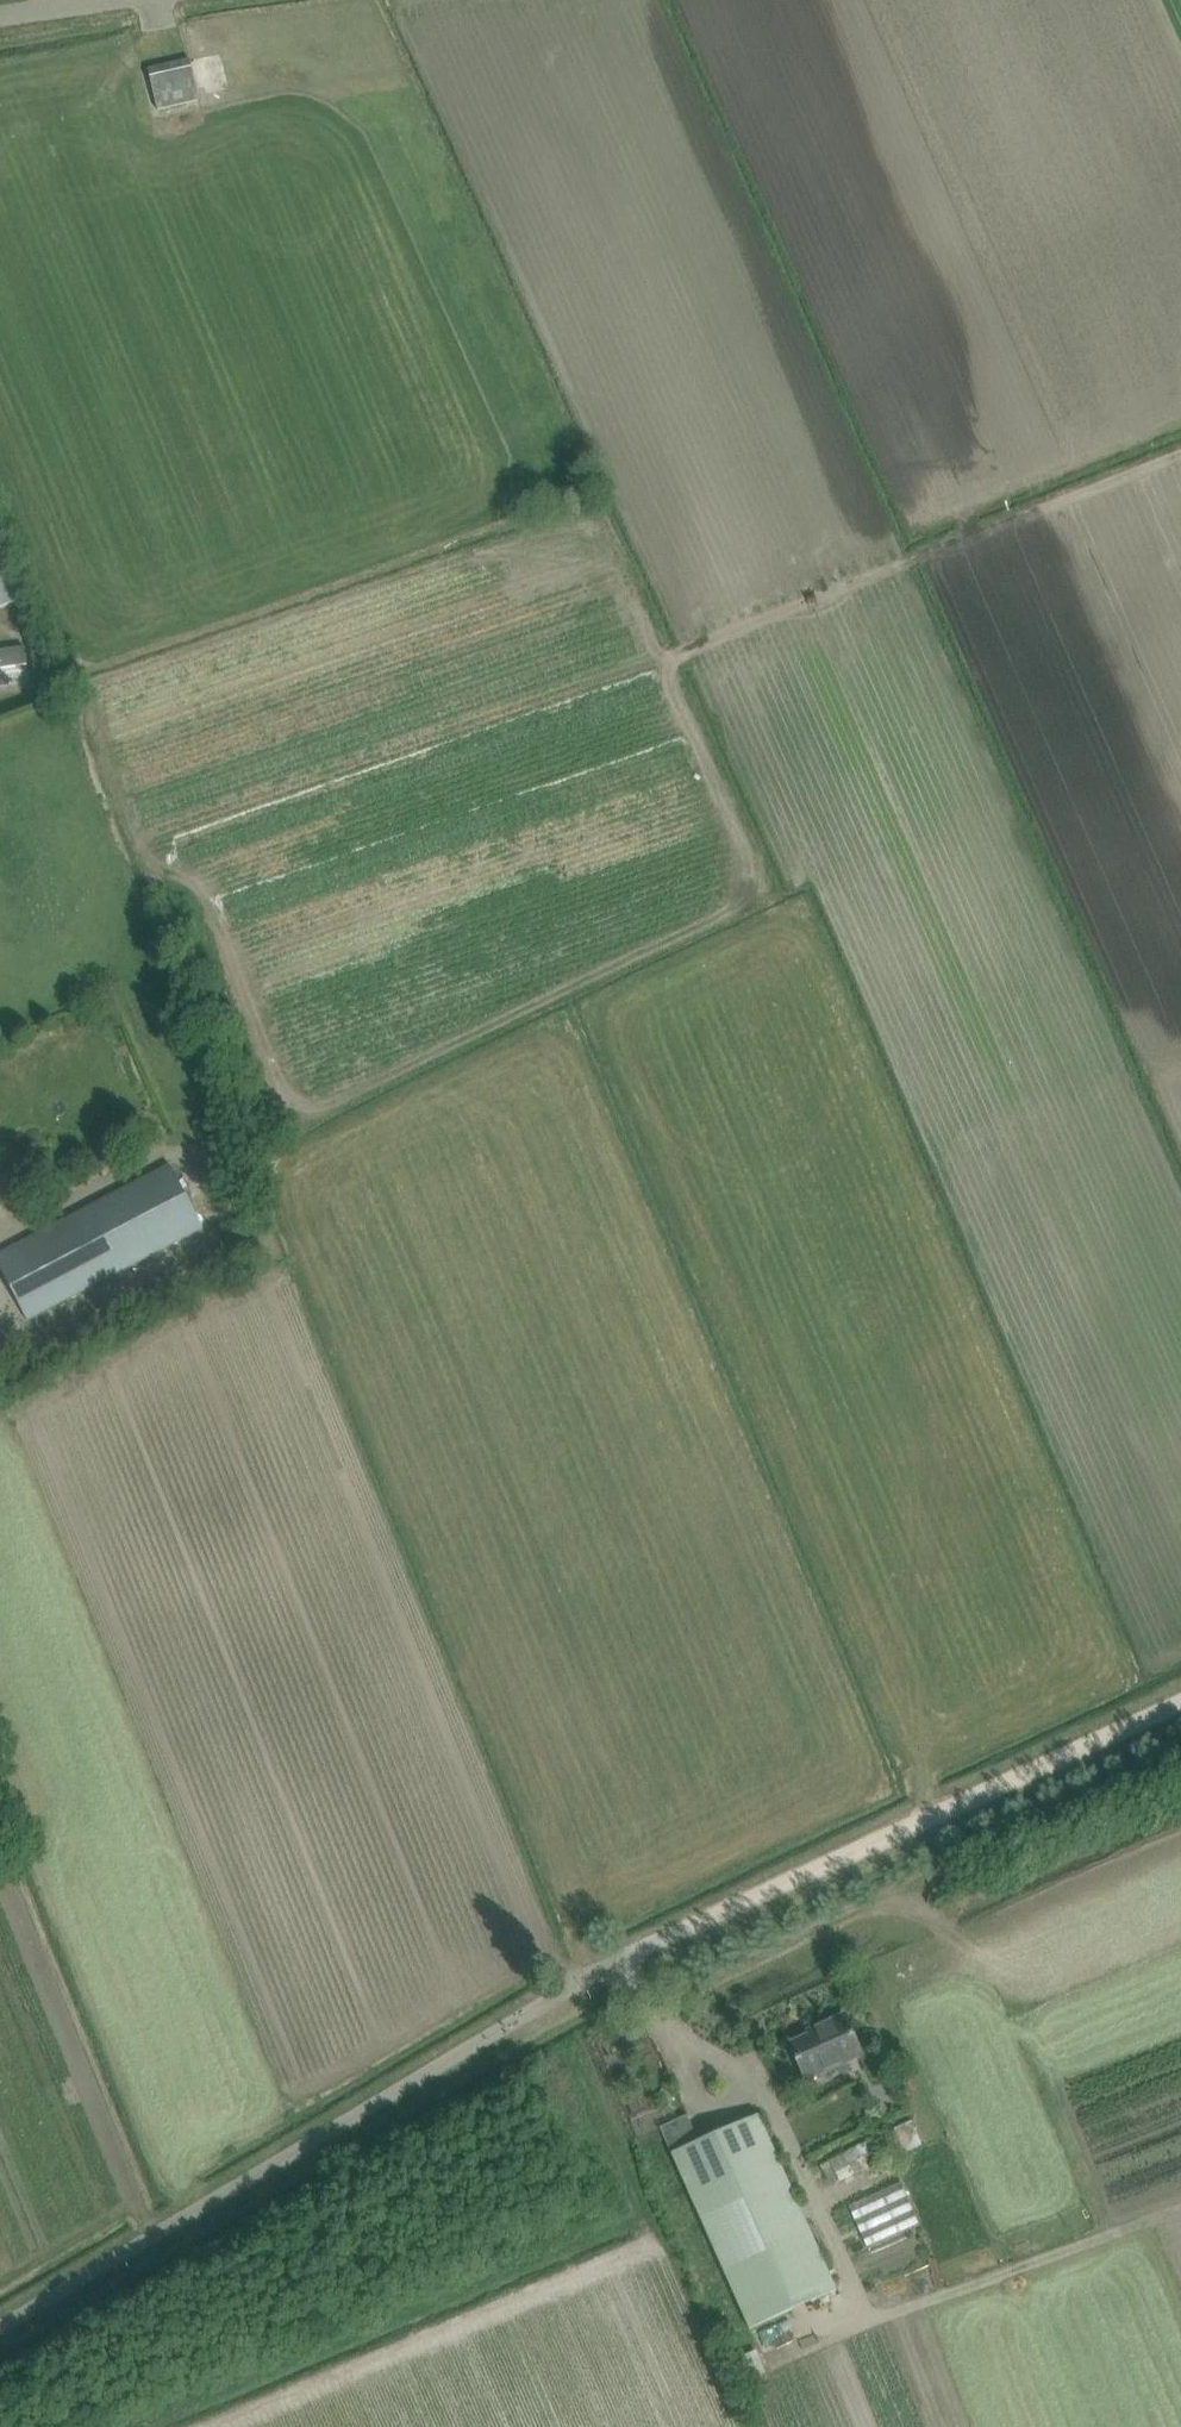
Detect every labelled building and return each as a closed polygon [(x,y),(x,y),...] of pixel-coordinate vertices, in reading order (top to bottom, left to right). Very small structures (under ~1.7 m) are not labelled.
[(151,79),(158,109),(199,100),(192,70),(151,79)] [(6,567),(0,568),(0,607),(17,601),(6,567)] [(25,647),(0,650),(0,669),(27,665),(25,647)] [(31,1156),(0,1172),(0,1183),(8,1198),(44,1179),(31,1156)] [(28,1320),(203,1228),(170,1165),(0,1254),(0,1268),(28,1320)] [(844,2014),(822,2024),(823,2028),(790,2043),(806,2080),(863,2055),(844,2014)] [(660,2127),(750,2328),(837,2290),(759,2114),(673,2153),(661,2127),(687,2116),(688,2116),(688,2114),(660,2127)] [(866,2169),(855,2148),(821,2165),(832,2186),(866,2169)] [(919,2224),(901,2183),(849,2206),(867,2247),(919,2224)]
